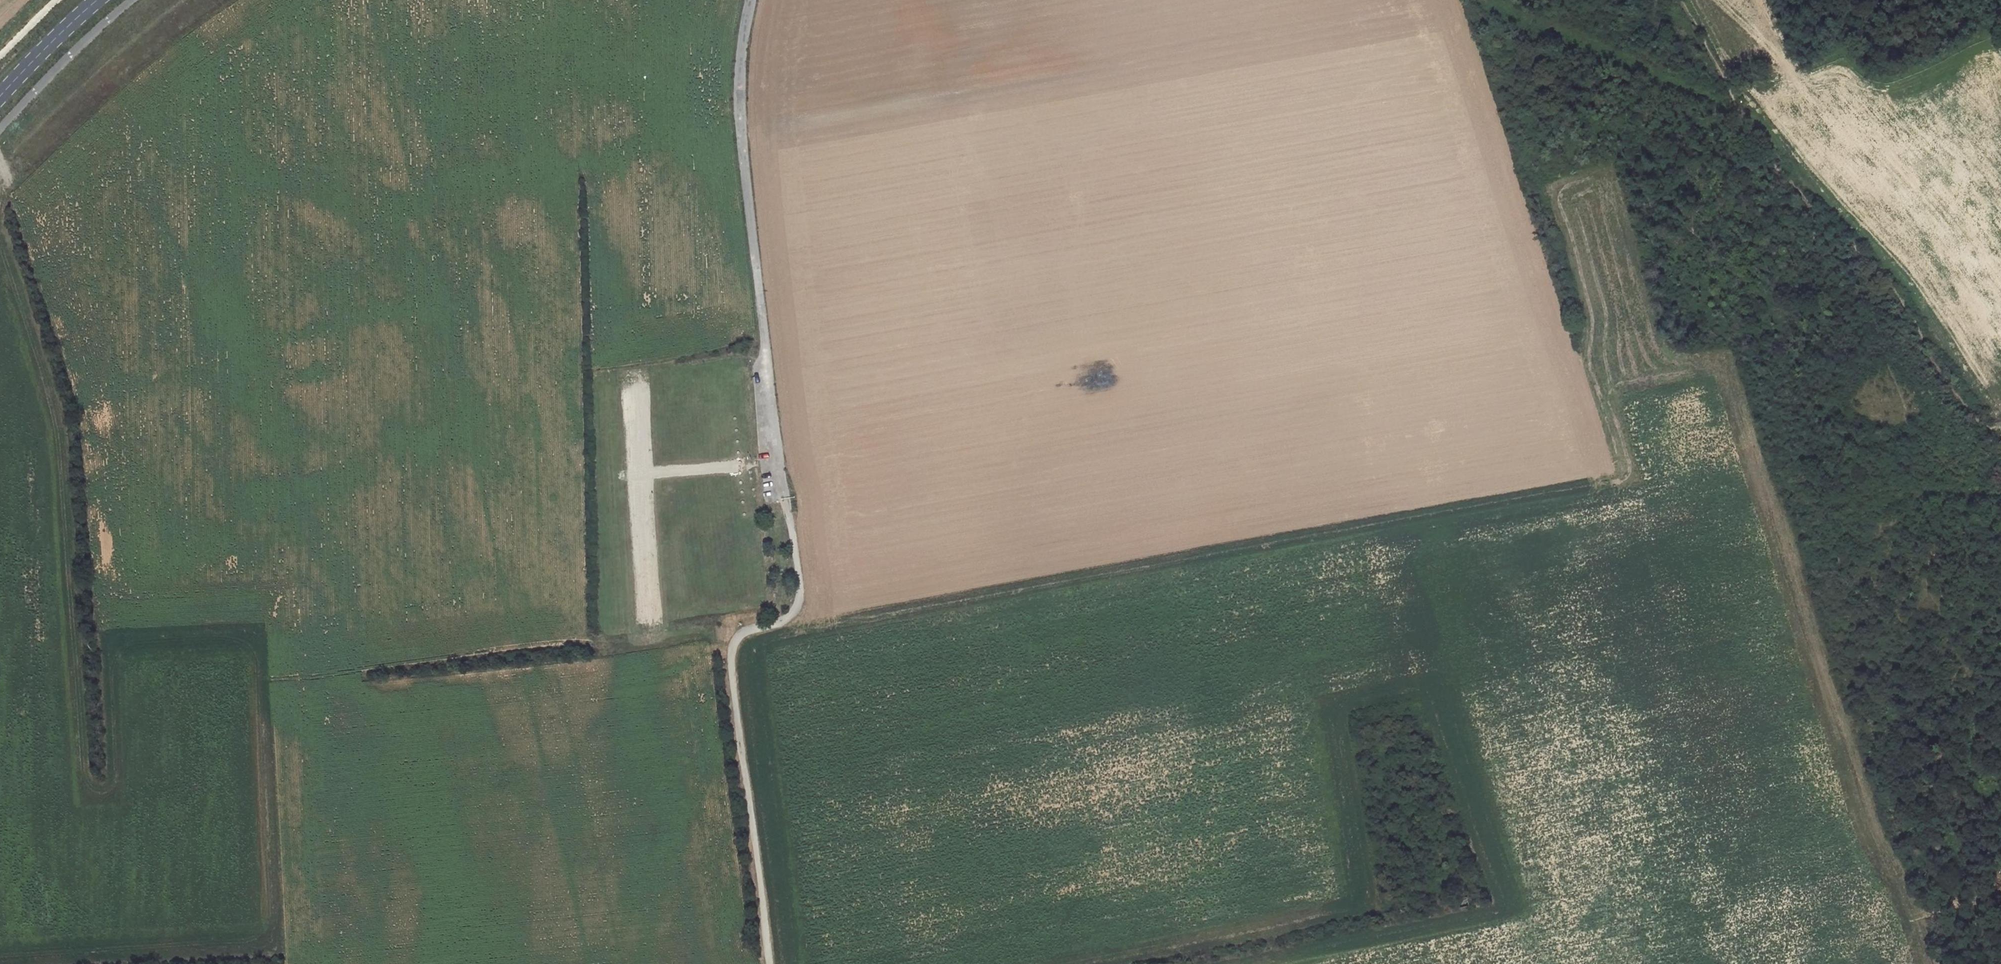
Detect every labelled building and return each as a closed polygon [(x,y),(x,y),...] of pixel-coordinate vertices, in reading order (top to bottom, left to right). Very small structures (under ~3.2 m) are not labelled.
[(1467,897),(1457,899),(1459,908),(1469,906),(1467,897)]
